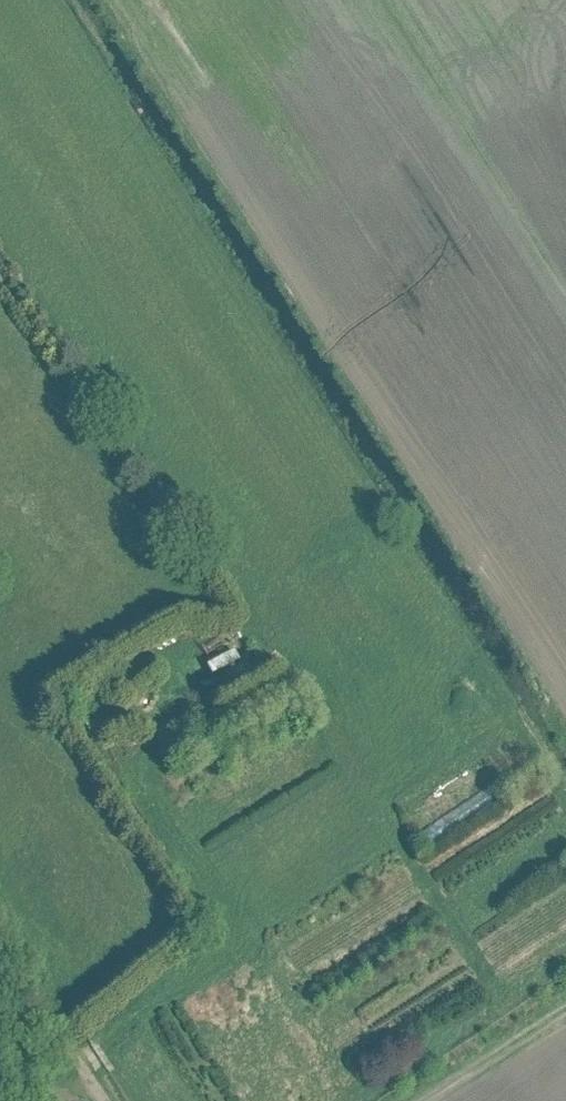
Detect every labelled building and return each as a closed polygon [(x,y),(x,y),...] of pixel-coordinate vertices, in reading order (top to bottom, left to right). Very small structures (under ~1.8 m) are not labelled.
[(215,657),(220,669),(229,666),(235,680),(258,670),(247,644),(215,657)] [(442,826),(453,840),(519,789),(508,776),(442,826)]
